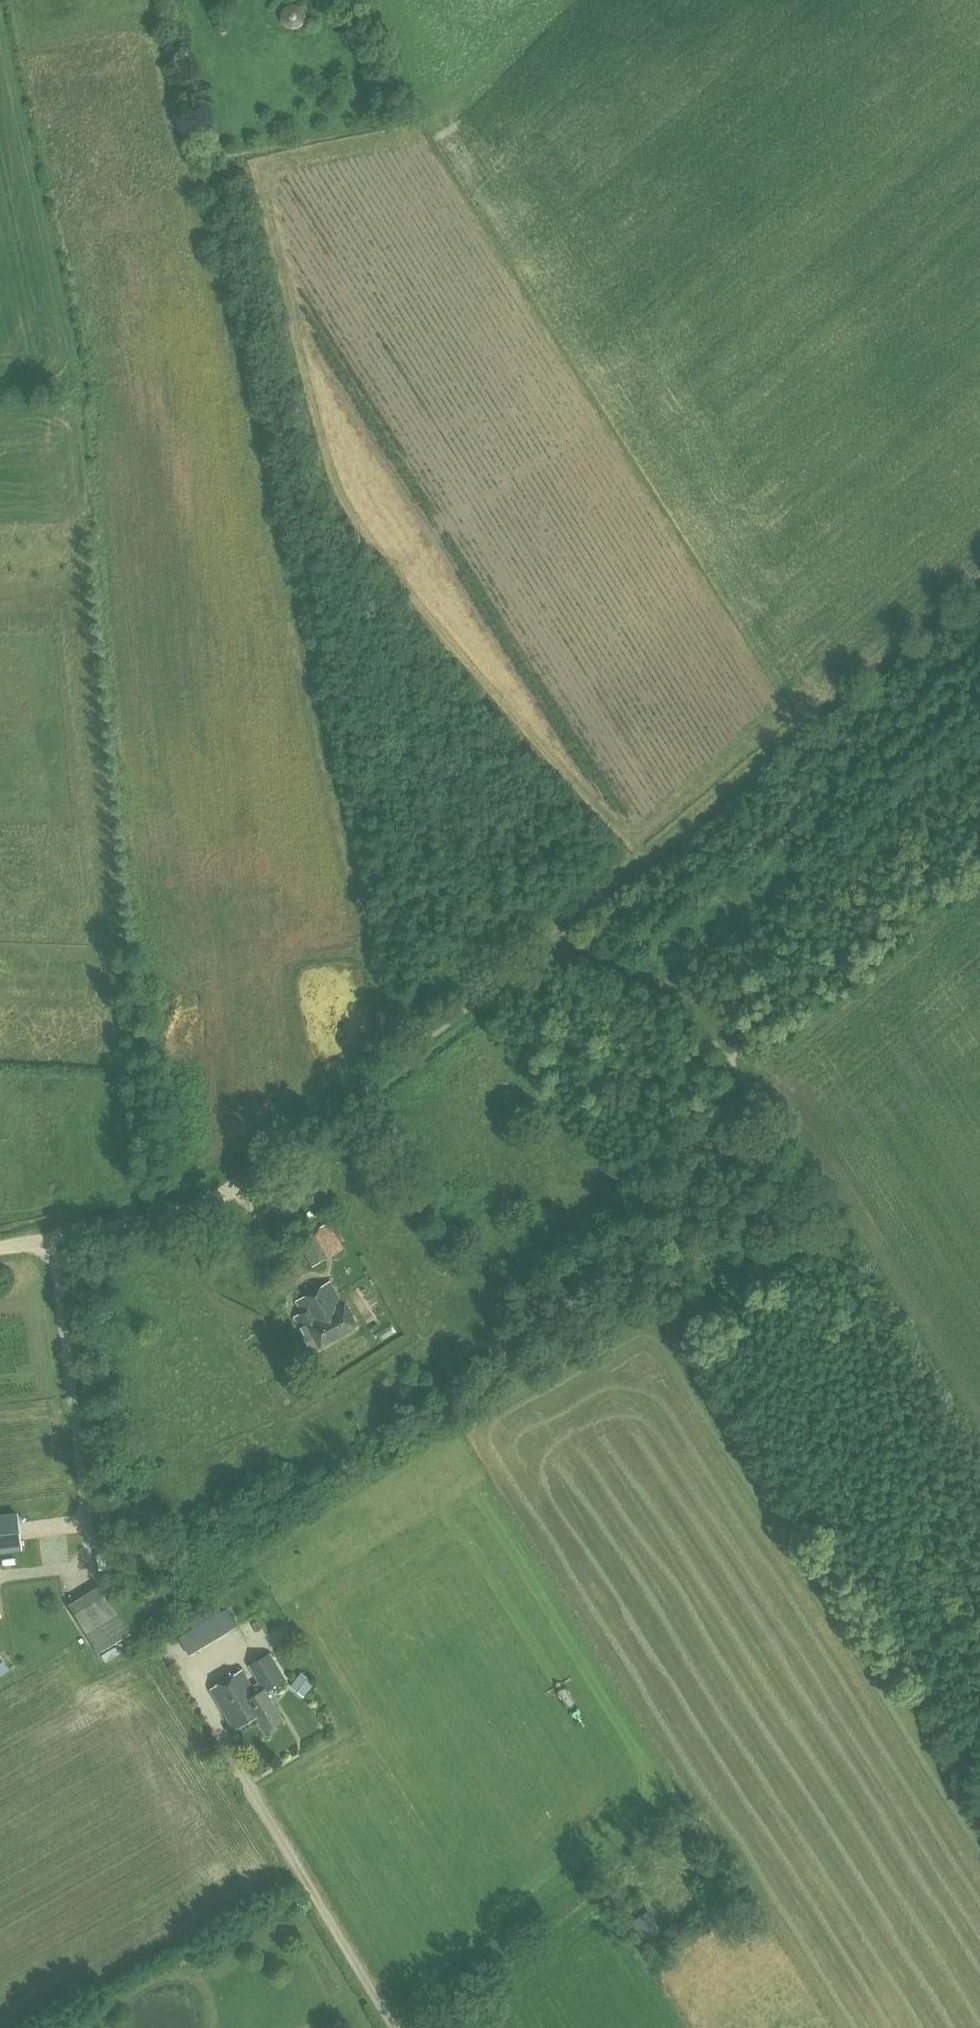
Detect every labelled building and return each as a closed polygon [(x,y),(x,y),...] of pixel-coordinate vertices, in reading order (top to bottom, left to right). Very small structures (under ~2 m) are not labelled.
[(343,1305),(330,1281),(297,1299),(303,1311),(295,1316),(309,1341),(315,1338),(320,1347),(358,1326),(346,1303),(343,1305)] [(0,1516),(0,1554),(23,1551),(18,1514),(0,1516)] [(99,1653),(131,1634),(101,1586),(69,1605),(99,1653)] [(236,1627),(220,1600),(193,1616),(198,1626),(179,1637),(189,1655),(236,1627)] [(256,1643),(272,1637),(265,1617),(249,1623),(256,1643)] [(266,1692),(286,1680),(270,1654),(250,1666),(260,1683),(252,1687),(243,1670),(210,1689),(235,1730),(257,1717),(265,1731),(283,1721),(266,1692)] [(302,1672),(292,1684),(306,1695),(315,1682),(302,1672)] [(649,1910),(636,1918),(653,1945),(666,1937),(649,1910)]
